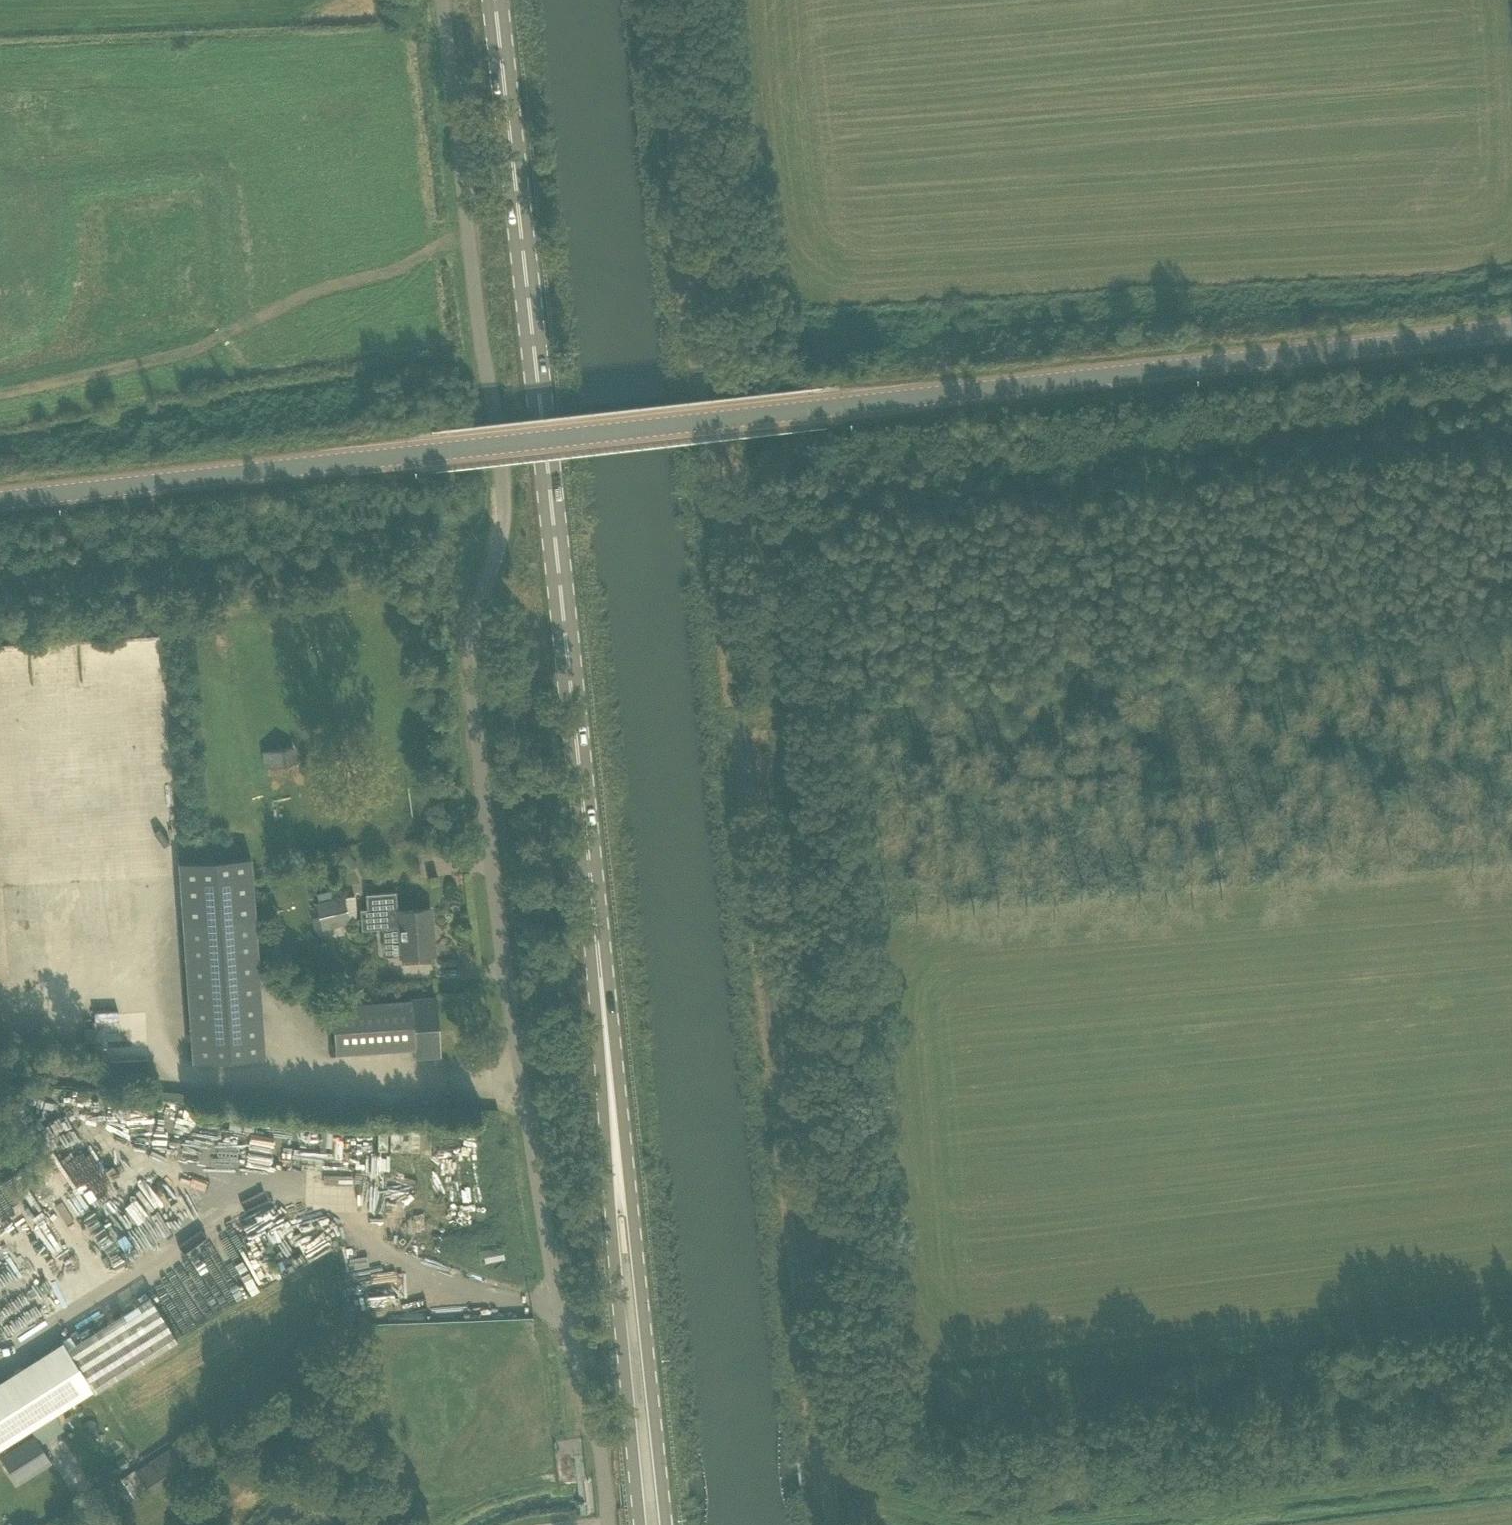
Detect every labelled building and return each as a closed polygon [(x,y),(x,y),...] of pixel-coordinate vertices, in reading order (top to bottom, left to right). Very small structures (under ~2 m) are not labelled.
[(290,746),(263,750),(265,766),(292,762),(290,746)] [(347,853),(336,861),(343,871),(354,863),(347,853)] [(179,862),(192,1061),(264,1056),(251,857),(179,862)] [(400,955),(413,954),(433,953),(430,908),(397,910),(396,891),(366,893),(367,908),(360,908),(361,929),(398,926),(400,955)] [(354,895),(342,896),(342,897),(347,919),(355,919),(354,895)] [(349,925),(342,897),(314,904),(320,931),(349,925)] [(440,1055),(436,997),(331,1004),(335,1052),(413,1047),(414,1057),(440,1055)] [(64,1348),(59,1341),(0,1379),(0,1446),(90,1389),(64,1348)] [(34,1434),(0,1456),(17,1484),(52,1462),(34,1434)] [(149,1492),(184,1469),(183,1467),(198,1457),(187,1440),(184,1441),(183,1438),(135,1470),(133,1468),(102,1488),(108,1498),(119,1492),(124,1501),(145,1487),(149,1492)]
